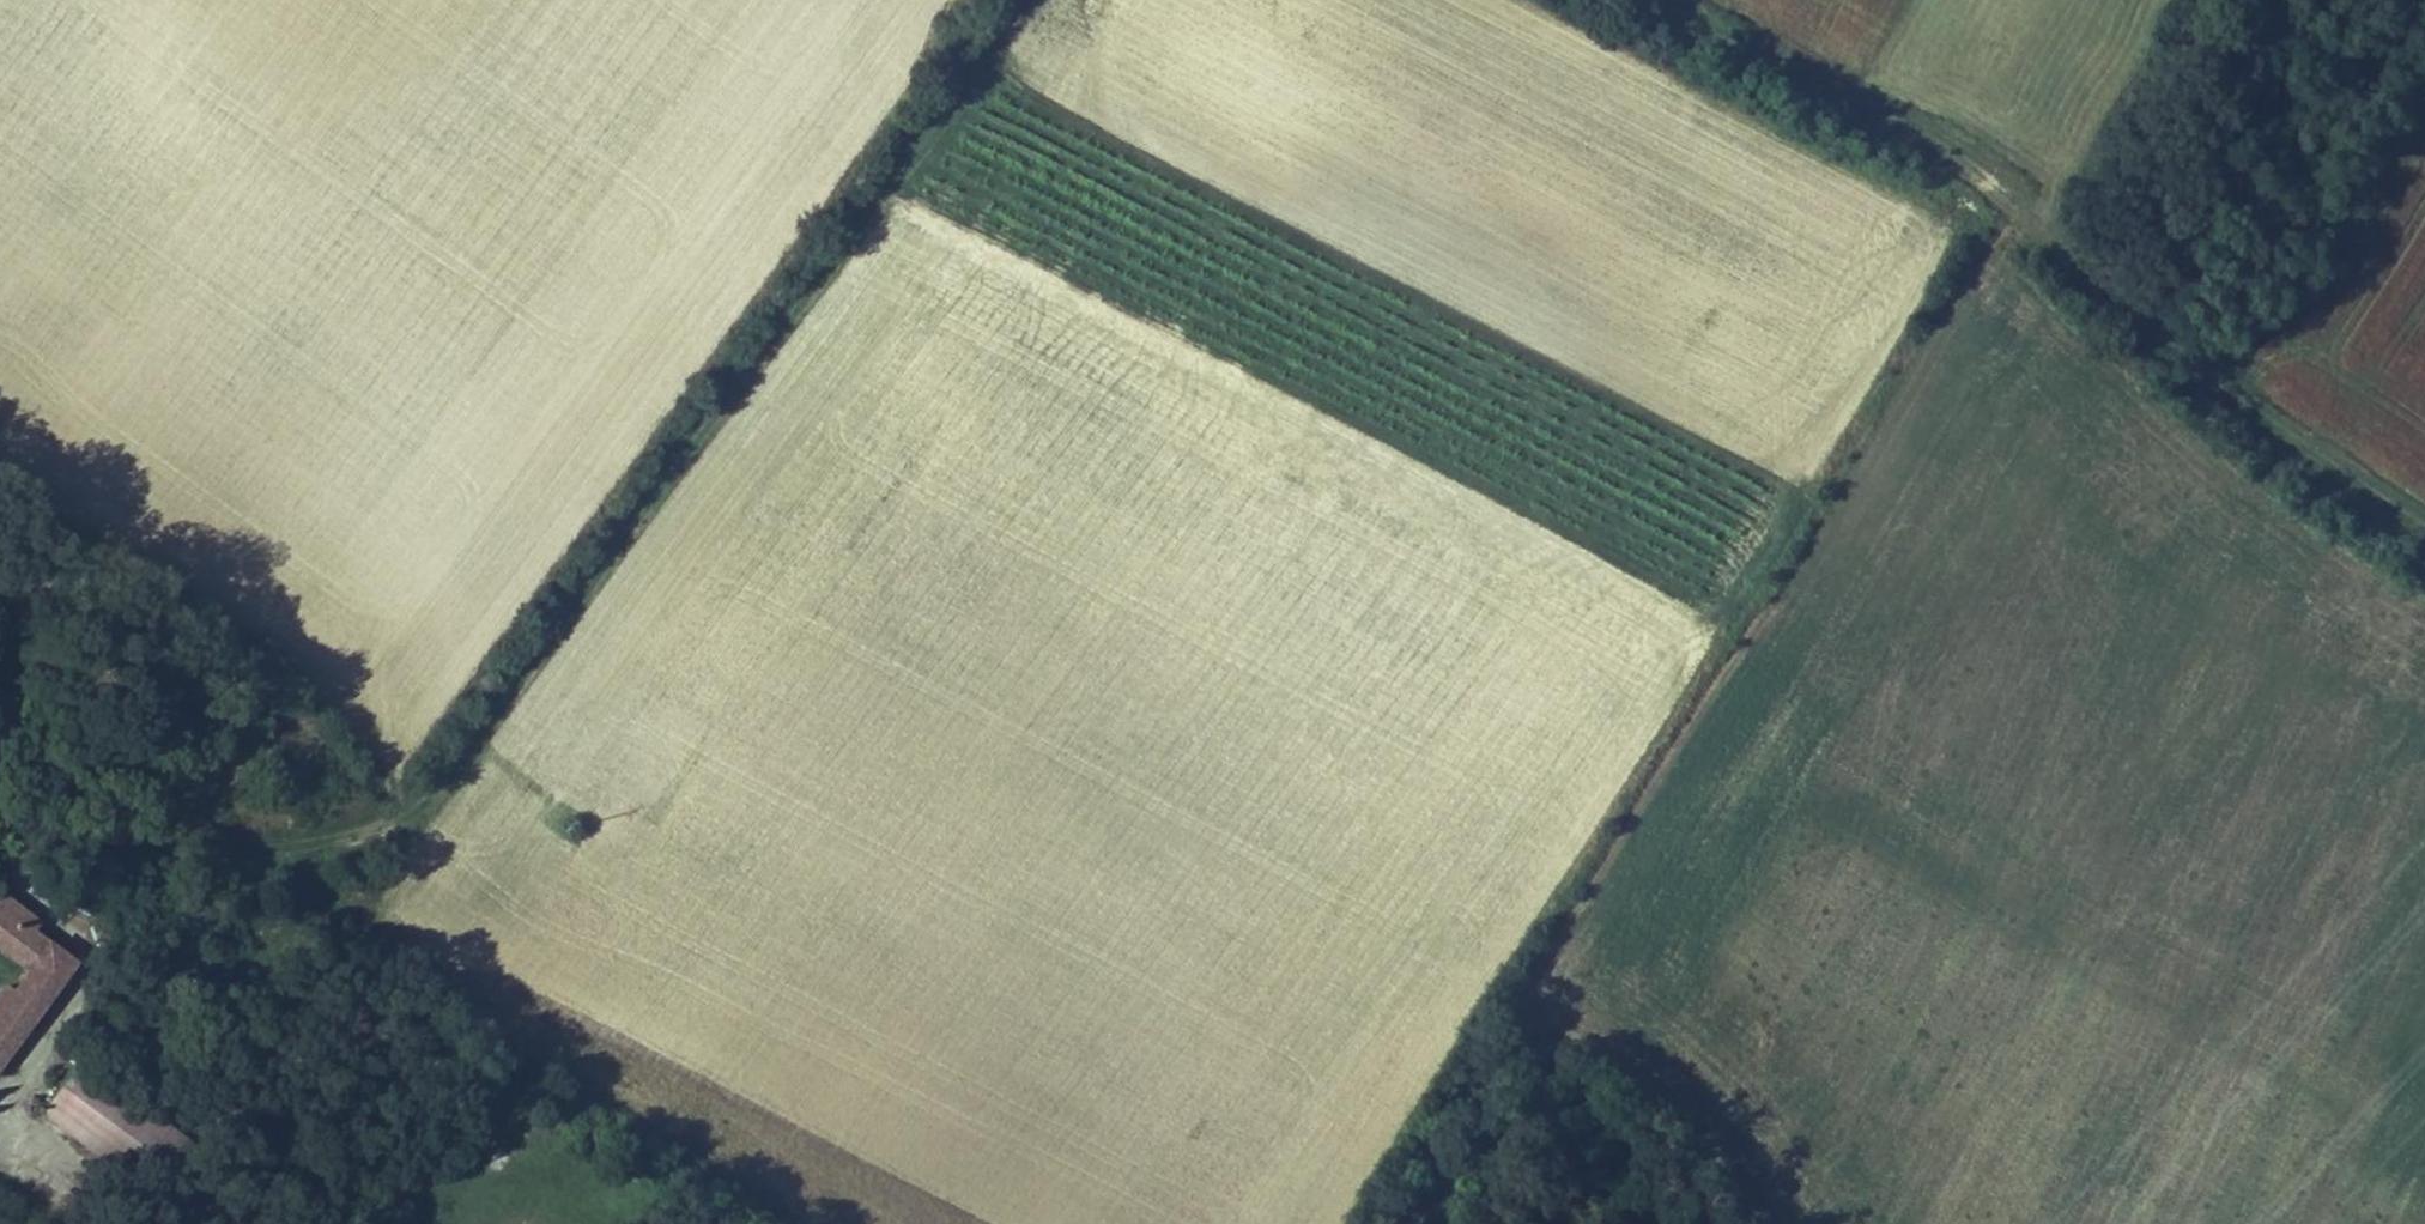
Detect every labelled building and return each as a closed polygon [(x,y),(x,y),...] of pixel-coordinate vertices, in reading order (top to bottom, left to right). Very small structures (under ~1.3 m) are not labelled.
[(3,905),(0,909),(0,939),(22,954),(38,931),(3,905)] [(38,931),(22,954),(8,975),(0,970),(0,1061),(1,1061),(73,955),(38,931)] [(78,1123),(112,1071),(88,1054),(52,1105),(78,1123)]
